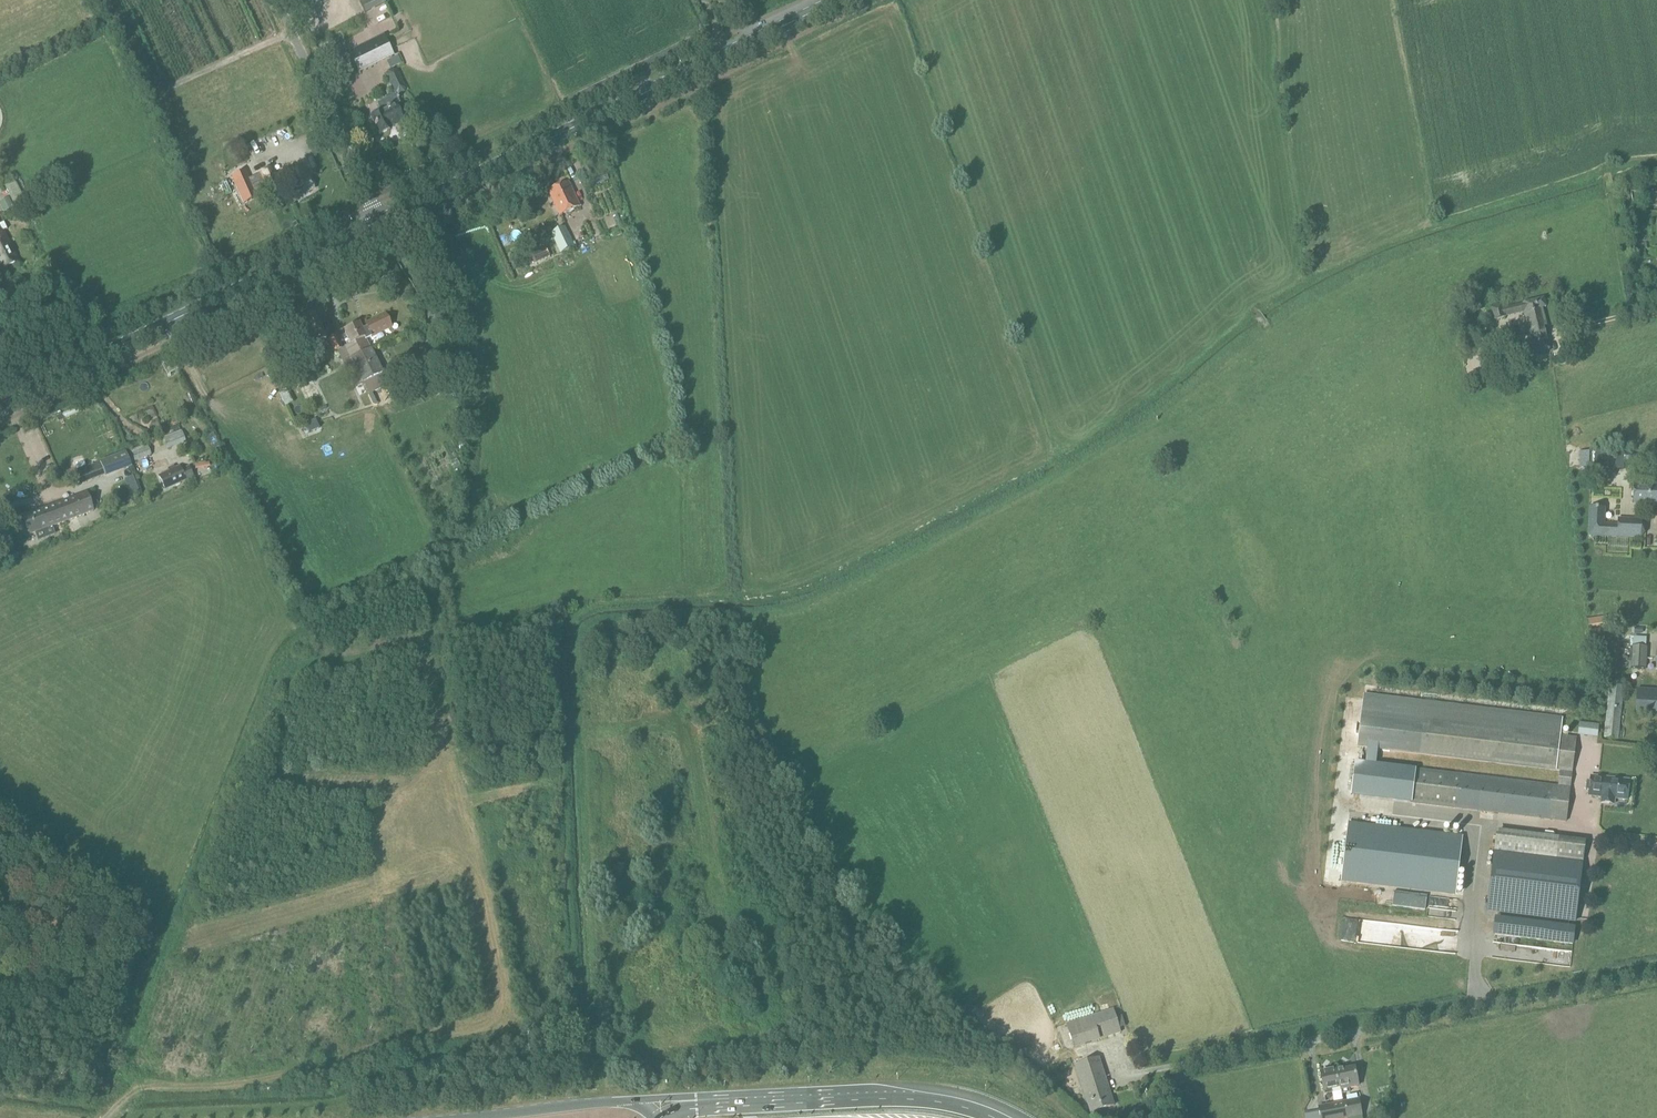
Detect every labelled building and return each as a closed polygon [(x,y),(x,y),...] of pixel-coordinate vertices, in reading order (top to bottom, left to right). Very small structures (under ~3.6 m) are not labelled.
[(384,0),(366,0),(361,2),(366,13),(386,3),(384,0)] [(396,30),(383,36),(387,44),(399,38),(396,30)] [(380,39),(342,57),(352,79),(390,62),(380,39)] [(396,71),(388,75),(396,94),(405,90),(396,71)] [(381,111),(371,116),(380,135),(390,130),(389,128),(405,121),(397,104),(381,112),(381,111)] [(253,119),(236,127),(239,133),(246,130),(250,138),(260,133),(253,119)] [(282,186),(274,167),(258,174),(267,193),(282,186)] [(288,174),(290,179),(288,180),(290,184),(292,182),(298,196),(314,189),(309,178),(307,179),(302,168),(288,174)] [(258,198),(247,175),(245,171),(231,178),(244,204),(258,198)] [(10,206),(20,201),(11,182),(1,187),(10,206)] [(569,182),(549,192),(560,216),(581,206),(569,182)] [(1645,190),(1647,203),(1656,201),(1656,189),(1645,190)] [(277,212),(280,223),(287,221),(284,210),(277,212)] [(607,227),(617,224),(614,216),(605,220),(607,227)] [(0,270),(18,261),(0,226),(0,269),(0,270)] [(566,226),(551,233),(557,245),(554,246),(558,255),(561,253),(561,254),(576,247),(566,226)] [(515,229),(506,229),(506,240),(515,240),(515,229)] [(535,264),(549,257),(543,244),(529,251),(535,264)] [(1502,307),(1492,309),(1495,320),(1505,318),(1505,317),(1525,312),(1531,335),(1532,341),(1524,343),(1527,357),(1550,351),(1545,332),(1544,329),(1547,328),(1542,308),(1546,307),(1544,299),(1523,304),(1502,309),(1502,307)] [(351,359),(371,350),(366,341),(391,328),(385,315),(365,324),(367,328),(361,331),(358,325),(345,331),(351,345),(345,347),(351,359)] [(342,349),(336,336),(328,340),(334,353),(342,349)] [(362,383),(351,359),(345,347),(338,351),(355,386),(362,383)] [(351,359),(362,383),(368,395),(389,386),(383,373),(382,373),(371,350),(351,359)] [(1522,357),(1503,362),(1505,371),(1524,366),(1522,357)] [(1473,380),(1461,384),(1463,391),(1475,387),(1473,380)] [(279,392),(286,407),(295,403),(288,388),(279,392)] [(301,437),(313,429),(309,423),(297,432),(301,437)] [(186,442),(182,431),(163,438),(168,449),(186,442)] [(152,456),(147,444),(126,452),(126,453),(130,464),(152,456)] [(1580,452),(1580,467),(1589,468),(1590,452),(1580,452)] [(131,466),(130,464),(126,453),(100,462),(105,476),(131,466)] [(169,469),(170,472),(159,477),(165,490),(185,480),(193,477),(189,468),(181,471),(179,467),(175,469),(174,466),(169,469)] [(1590,467),(1589,484),(1605,484),(1605,469),(1597,468),(1597,467),(1590,467)] [(1635,485),(1634,504),(1656,505),(1656,486),(1635,485)] [(29,535),(94,511),(87,493),(22,517),(29,535)] [(1605,509),(1590,509),(1589,535),(1641,538),(1641,520),(1619,519),(1619,525),(1605,525),(1605,509)] [(1612,628),(1610,616),(1588,619),(1590,631),(1612,628)] [(1633,640),(1631,669),(1647,669),(1648,653),(1647,653),(1647,647),(1646,647),(1647,640),(1633,640)] [(1625,684),(1610,682),(1604,738),(1619,740),(1625,684)] [(1563,720),(1364,696),(1358,747),(1559,771),(1557,785),(1416,769),(1412,804),(1566,822),(1577,738),(1561,736),(1563,720)] [(1637,698),(1637,712),(1656,713),(1656,699),(1637,698)] [(1607,778),(1591,776),(1589,796),(1601,797),(1601,803),(1613,804),(1614,799),(1628,800),(1630,780),(1611,778),(1611,780),(1607,779),(1607,778)] [(1459,864),(1462,838),(1389,829),(1349,824),(1342,881),(1455,894),(1459,864)] [(1495,854),(1488,910),(1576,921),(1576,917),(1582,865),(1585,844),(1497,833),(1495,854)] [(121,896),(115,906),(129,916),(135,906),(121,896)] [(1122,1033),(1114,1008),(1067,1024),(1075,1049),(1101,1040),(1122,1033)] [(1115,1105),(1100,1058),(1076,1066),(1091,1113),(1115,1105)] [(1043,1061),(1039,1066),(1045,1071),(1049,1066),(1043,1061)] [(1063,1069),(1068,1085),(1077,1082),(1074,1073),(1075,1073),(1073,1065),(1063,1069)] [(1337,1072),(1337,1070),(1321,1073),(1325,1090),(1326,1090),(1327,1093),(1332,1093),(1331,1089),(1341,1087),(1342,1089),(1342,1093),(1349,1092),(1348,1088),(1359,1086),(1355,1069),(1337,1072)] [(1321,1104),(1320,1096),(1304,1099),(1306,1107),(1321,1104)] [(1347,1117),(1363,1117),(1363,1116),(1360,1098),(1344,1101),(1347,1117)] [(1344,1101),(1318,1107),(1320,1117),(1347,1117),(1344,1101)]
